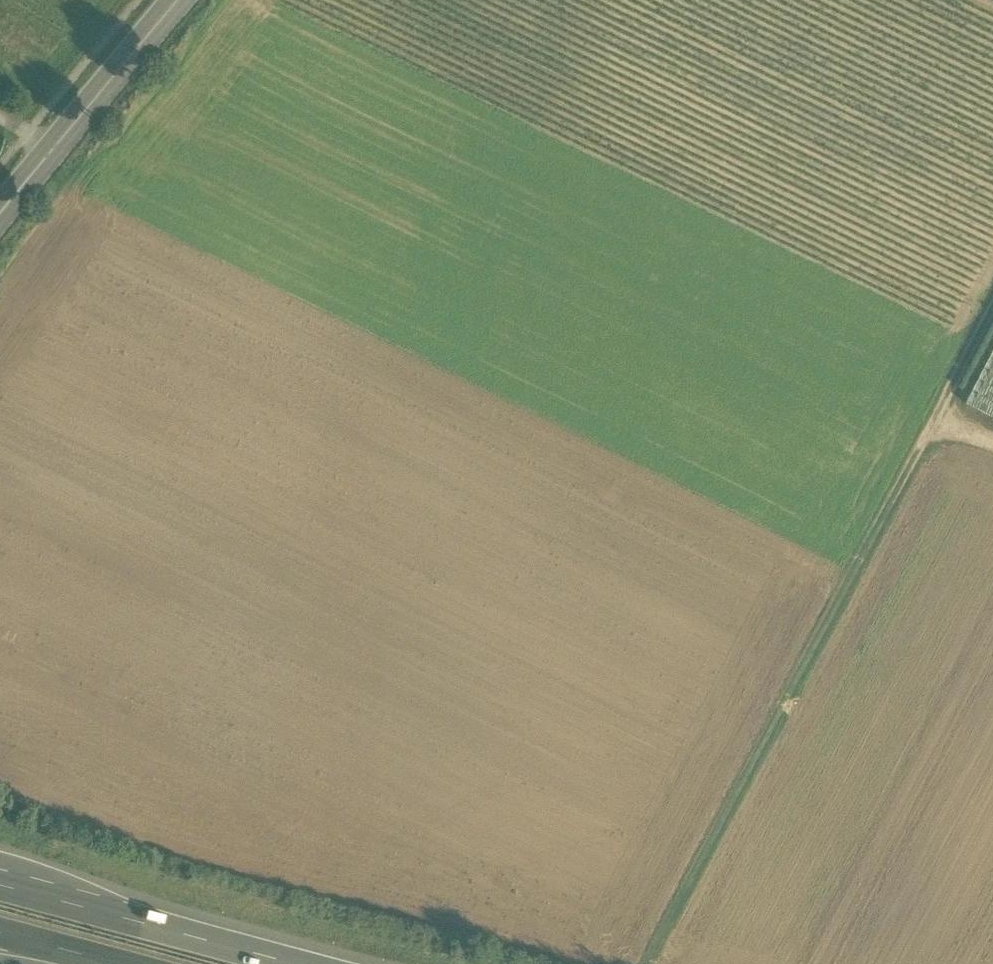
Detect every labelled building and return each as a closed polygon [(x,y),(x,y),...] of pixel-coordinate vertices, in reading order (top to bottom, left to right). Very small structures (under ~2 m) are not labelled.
[(992,419),(992,356),(968,406),(992,419)]
